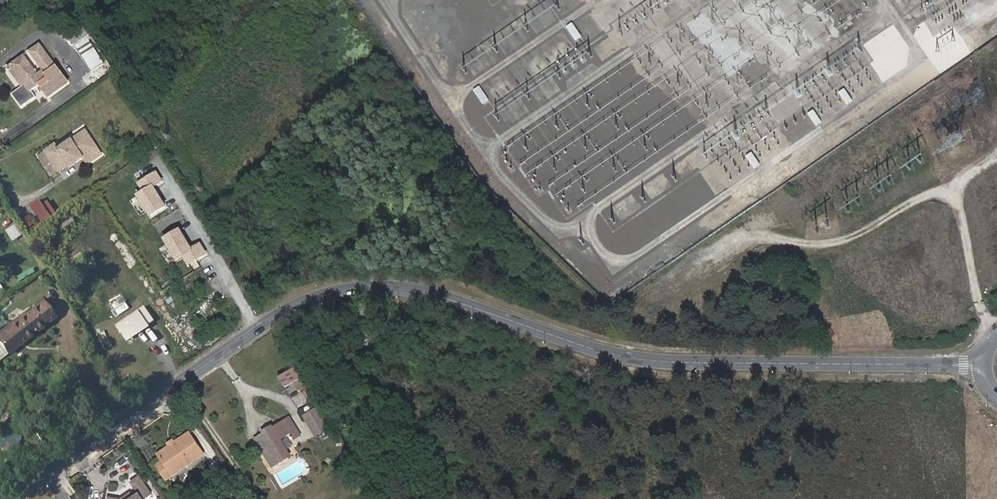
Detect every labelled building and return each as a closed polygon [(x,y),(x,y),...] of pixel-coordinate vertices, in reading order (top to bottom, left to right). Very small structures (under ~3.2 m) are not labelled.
[(582,39),(572,23),(565,28),(575,43),(582,39)] [(86,38),(73,46),(90,73),(102,65),(86,38)] [(39,85),(48,98),(67,84),(58,71),(48,78),(46,75),(55,68),(39,45),(29,52),(43,72),(38,75),(23,56),(11,65),(25,85),(12,95),(21,108),(35,98),(31,91),(39,85)] [(11,65),(7,68),(25,85),(11,65)] [(488,101),(478,87),(473,91),(483,105),(488,101)] [(844,88),(838,92),(846,105),(852,101),(844,88)] [(814,110),(807,114),(816,127),(822,122),(814,110)] [(44,149),(58,169),(67,163),(75,158),(76,161),(82,157),(87,163),(101,154),(85,130),(58,147),(54,142),(44,149)] [(952,144),(960,156),(973,148),(965,135),(952,144)] [(751,153),(746,157),(755,169),(760,165),(751,153)] [(158,170),(138,183),(144,192),(137,196),(151,217),(168,206),(156,187),(165,181),(158,170)] [(29,214),(20,220),(25,228),(34,223),(29,214)] [(14,224),(4,230),(11,241),(21,235),(14,224)] [(182,257),(187,267),(208,255),(201,243),(192,249),(180,229),(163,239),(175,261),(182,257)] [(0,332),(0,343),(8,353),(55,316),(42,299),(0,332)] [(144,325),(150,321),(142,308),(115,325),(124,340),(145,326),(144,325)] [(312,399),(293,369),(279,378),(297,408),(312,399)] [(304,416),(315,435),(328,427),(317,408),(304,416)] [(264,435),(256,440),(273,468),(291,457),(281,440),(290,435),(294,441),(301,437),(289,419),(272,429),(271,427),(262,433),(264,435)] [(260,429),(262,433),(271,427),(269,424),(260,429)] [(170,445),(159,453),(165,461),(173,474),(204,452),(190,432),(175,442),(170,445)] [(173,474),(165,461),(159,465),(168,477),(173,474)] [(131,491),(121,498),(109,495),(108,498),(145,498),(153,492),(140,475),(132,481),(136,487),(139,491),(134,495),(131,491)]
